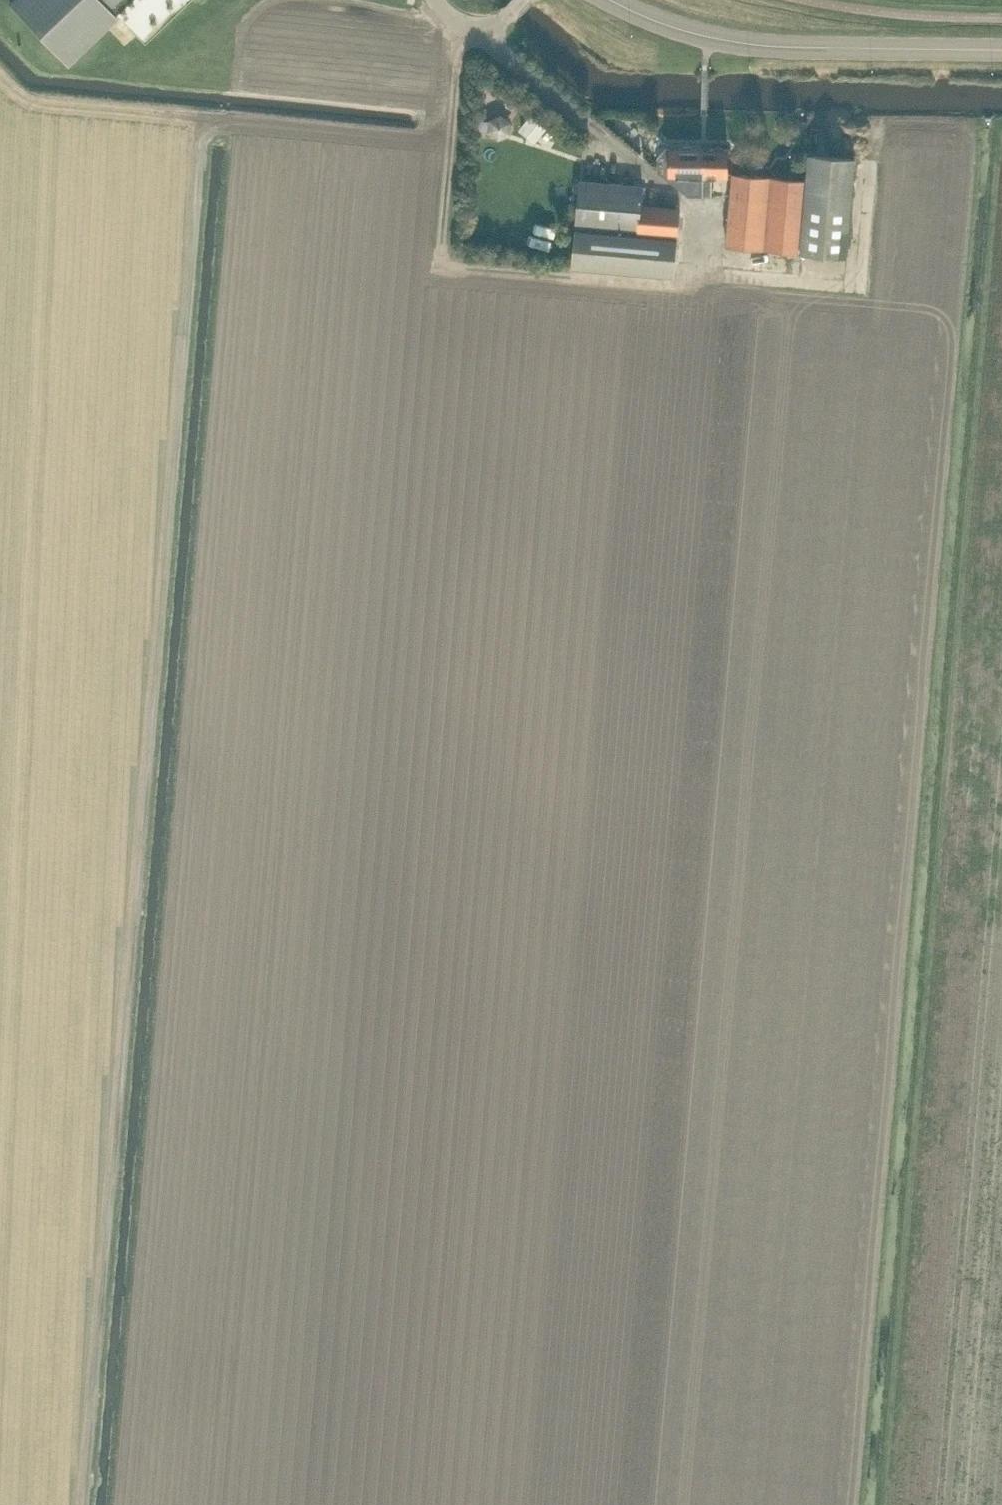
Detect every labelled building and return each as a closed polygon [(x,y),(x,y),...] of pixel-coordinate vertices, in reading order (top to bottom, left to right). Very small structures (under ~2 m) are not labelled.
[(78,59),(120,20),(133,33),(143,24),(153,34),(190,0),(23,0),(78,59)] [(502,112),(490,119),(489,129),(497,137),(510,132),(512,120),(502,112)] [(660,154),(660,168),(666,173),(678,174),(677,183),(690,193),(695,193),(703,193),(704,168),(704,147),(694,147),(692,144),(685,144),(682,146),(680,146),(680,147),(670,147),(667,147),(660,154)] [(704,168),(703,193),(712,193),(712,175),(728,175),(729,171),(729,162),(729,147),(728,147),(726,147),(724,145),(716,145),(714,147),(704,147),(704,168)] [(734,172),(728,245),(764,248),(848,255),(856,157),(810,153),(808,178),(734,172)] [(576,227),(573,265),(675,274),(677,256),(679,230),(681,208),(658,206),(656,234),(639,233),(642,204),(644,184),(581,179),(576,227)] [(538,244),(540,224),(519,222),(517,234),(514,234),(514,242),(538,244)]
